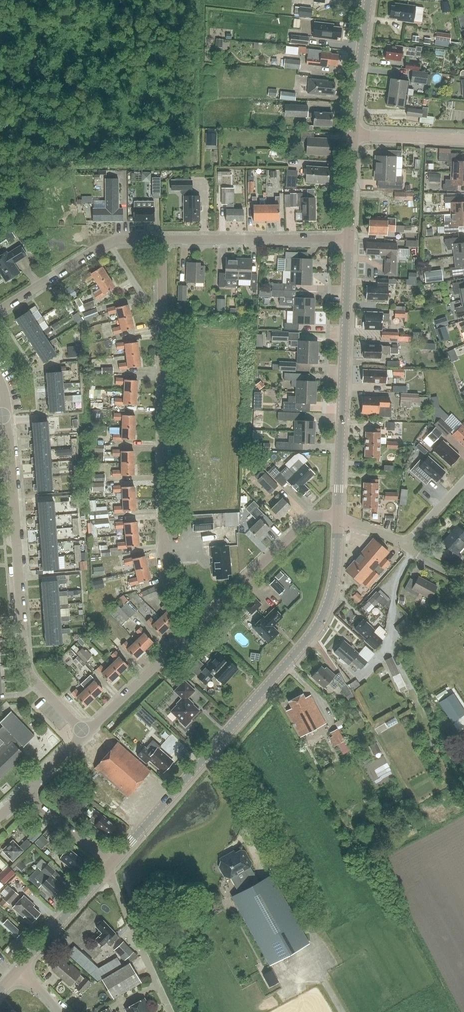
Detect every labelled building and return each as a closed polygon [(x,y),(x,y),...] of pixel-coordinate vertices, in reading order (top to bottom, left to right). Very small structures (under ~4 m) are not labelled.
[(413,23),(415,7),(395,4),(394,7),(391,7),(390,16),(393,16),(393,19),(397,19),(397,21),(413,23)] [(299,16),(311,18),(312,8),(300,7),(299,16)] [(340,38),(341,28),(333,27),(333,24),(314,22),(312,37),(336,40),(336,37),(340,38)] [(436,33),(435,40),(450,42),(451,34),(436,33)] [(291,35),(291,44),(308,45),(309,37),(298,36),(291,35)] [(414,58),(414,57),(420,58),(422,47),(415,46),(415,49),(395,46),(395,47),(387,46),(385,59),(393,60),(393,61),(400,62),(401,56),(414,58)] [(308,49),(307,58),(306,58),(306,64),(327,67),(327,65),(337,66),(338,55),(330,54),(331,53),(321,52),(321,51),(308,49)] [(300,69),(301,61),(285,59),(284,67),(300,69)] [(419,71),(420,64),(406,62),(405,69),(419,71)] [(426,84),(427,73),(412,70),(410,82),(426,84)] [(333,95),(335,83),(327,82),(327,81),(309,79),(307,94),(326,95),(326,94),(333,95)] [(407,95),(409,82),(391,79),(389,93),(407,95)] [(281,91),(281,99),(295,100),(296,93),(281,91)] [(405,109),(407,95),(389,93),(387,106),(405,109)] [(254,112),(275,112),(275,102),(254,102),(254,112)] [(293,117),(313,118),(313,126),(331,127),(332,114),(313,113),(307,113),(307,106),(285,105),(285,117),(293,117)] [(427,107),(422,107),(422,109),(407,107),(406,115),(419,117),(419,123),(433,124),(434,117),(426,116),(427,107)] [(207,129),(206,144),(217,144),(217,129),(207,129)] [(300,142),(307,142),(306,155),(330,156),(331,139),(314,138),(314,132),(301,132),(300,142)] [(458,162),(459,154),(450,153),(451,149),(439,149),(438,162),(447,162),(447,167),(452,167),(451,173),(463,174),(463,162),(458,162)] [(375,156),(375,168),(386,169),(395,169),(396,157),(401,157),(401,151),(386,151),(386,156),(375,156)] [(327,184),(328,168),(306,167),(305,182),(327,184)] [(375,168),(374,180),(385,181),(385,189),(402,189),(403,177),(401,177),(395,176),(395,169),(386,169),(375,168)] [(286,173),(285,188),(297,189),(297,187),(297,172),(290,172),(290,173),(287,173),(286,173)] [(436,182),(437,174),(428,173),(428,181),(436,182)] [(451,173),(451,180),(445,179),(445,184),(443,184),(443,190),(457,191),(457,185),(463,185),(463,174),(451,173)] [(152,178),(152,198),(161,198),(160,177),(152,178)] [(93,222),(123,222),(123,209),(118,209),(118,179),(105,179),(105,209),(93,209),(93,222)] [(171,191),(192,191),(192,180),(171,180),(171,191)] [(226,221),(243,221),(243,210),(234,210),(234,189),(222,189),(222,205),(227,205),(227,210),(226,210),(226,221)] [(394,192),(394,200),(402,200),(412,201),(412,193),(394,192)] [(290,194),(290,207),(296,207),(296,206),(302,206),(302,213),(302,221),(315,221),(315,202),(315,198),(302,198),(302,193),(296,194),(290,194)] [(184,221),(200,221),(200,196),(184,197),(184,221)] [(256,197),(251,197),(252,205),(253,205),(253,221),(265,221),(265,205),(256,206),(256,197)] [(274,205),(265,205),(265,221),(279,221),(279,205),(279,197),(274,197),(274,205)] [(457,203),(457,197),(444,197),(445,203),(451,203),(451,215),(463,214),(463,203),(457,203)] [(134,222),(154,222),(154,208),(134,208),(134,222)] [(451,215),(451,222),(443,222),(444,233),(458,232),(458,226),(463,226),(463,214),(451,215)] [(395,225),(395,219),(387,219),(369,218),(369,226),(378,226),(378,228),(385,228),(385,226),(387,227),(387,225),(395,225)] [(395,225),(387,225),(387,227),(385,226),(385,228),(378,228),(378,226),(369,226),(368,235),(386,235),(387,232),(403,232),(403,226),(395,225)] [(14,238),(8,229),(1,234),(2,236),(0,237),(0,242),(5,239),(7,243),(14,238)] [(444,239),(445,246),(447,245),(448,250),(454,250),(454,256),(463,255),(463,243),(460,244),(459,238),(444,239)] [(384,275),(395,276),(397,244),(366,242),(366,254),(385,255),(384,275)] [(27,256),(21,246),(8,254),(7,252),(0,256),(0,273),(6,282),(20,273),(14,264),(27,256)] [(285,252),(284,271),(291,272),(311,272),(312,259),(297,259),(297,253),(285,252)] [(450,268),(451,276),(463,275),(462,267),(463,267),(463,255),(454,256),(456,267),(450,268)] [(237,288),(238,279),(238,259),(226,259),(225,273),(219,273),(218,287),(237,288)] [(251,274),(251,259),(238,259),(238,279),(250,280),(250,290),(256,290),(257,275),(251,274)] [(204,283),(204,266),(200,266),(200,263),(187,263),(186,282),(204,283)] [(90,272),(82,278),(85,282),(93,277),(97,284),(108,277),(101,267),(91,273),(90,272)] [(425,283),(443,281),(442,270),(424,272),(425,283)] [(286,284),(295,285),(311,285),(311,272),(291,272),(290,279),(286,279),(286,284)] [(101,290),(93,295),(96,300),(104,295),(104,294),(114,287),(108,277),(97,284),(101,290)] [(387,300),(388,280),(377,279),(377,287),(366,286),(365,299),(387,300)] [(452,284),(454,295),(460,294),(462,300),(463,299),(463,281),(452,284)] [(186,301),(186,286),(177,286),(177,300),(186,301)] [(280,297),(279,305),(294,306),(294,303),(287,303),(287,298),(283,297),(280,297)] [(287,298),(287,303),(294,303),(294,306),(293,311),(314,312),(314,299),(295,298),(287,298)] [(462,300),(463,306),(455,308),(457,319),(463,317),(463,299),(462,300)] [(95,306),(92,300),(83,304),(85,310),(95,306)] [(116,307),(107,309),(108,314),(117,312),(119,320),(131,317),(128,305),(116,308),(116,307)] [(28,311),(16,320),(23,330),(36,322),(35,321),(31,314),(38,310),(35,306),(28,311)] [(96,309),(83,314),(85,320),(98,315),(96,309)] [(284,323),(284,329),(298,330),(298,324),(313,324),(314,312),(293,311),(293,324),(284,323)] [(389,322),(389,314),(365,313),(364,322),(363,322),(363,328),(375,329),(375,330),(381,331),(382,322),(389,322)] [(36,322),(23,330),(29,341),(42,332),(38,325),(44,320),(42,317),(35,321),(36,322)] [(120,327),(112,329),(113,334),(122,332),(122,331),(133,328),(131,317),(119,320),(120,327)] [(440,319),(435,321),(437,328),(443,326),(440,319)] [(445,326),(436,329),(438,336),(447,332),(445,326)] [(42,332),(29,341),(36,351),(49,343),(49,342),(44,335),(51,331),(49,327),(42,332)] [(288,341),(288,332),(271,331),(271,332),(267,332),(267,340),(271,340),(271,341),(288,341)] [(381,332),(381,338),(390,339),(390,342),(398,342),(398,338),(398,332),(381,332)] [(49,343),(36,351),(43,362),(56,354),(51,346),(58,342),(56,338),(49,342),(49,343)] [(317,342),(299,341),(291,341),(290,347),(298,347),(298,352),(317,353),(317,342)] [(125,343),(116,344),(116,349),(125,348),(126,356),(138,354),(137,342),(125,344),(125,343)] [(398,354),(398,348),(390,347),(390,346),(381,346),(381,345),(364,345),(364,351),(362,351),(362,356),(363,356),(363,358),(380,358),(381,354),(398,354)] [(77,348),(77,346),(68,347),(68,349),(69,357),(77,356),(77,348)] [(316,364),(317,353),(298,352),(298,363),(316,364)] [(127,363),(118,364),(119,370),(128,369),(128,368),(140,367),(138,354),(126,356),(127,363)] [(295,371),(295,362),(278,361),(278,364),(272,364),(272,369),(278,370),(278,371),(295,371)] [(403,378),(403,369),(393,369),(393,371),(363,370),(363,382),(386,383),(386,378),(403,378)] [(61,372),(46,373),(47,386),(63,385),(63,384),(62,376),(70,375),(70,370),(66,371),(61,371),(61,372)] [(299,381),(299,374),(284,373),(284,380),(291,381),(291,387),(297,387),(297,392),(315,393),(316,381),(299,381)] [(115,378),(115,384),(124,385),(124,392),(136,393),(137,380),(125,380),(125,379),(115,378)] [(261,381),(256,385),(260,390),(264,386),(261,381)] [(63,385),(47,386),(48,398),(64,397),(64,396),(63,388),(71,388),(71,383),(63,384),(63,385)] [(114,399),(113,405),(123,405),(123,404),(135,405),(136,393),(124,392),(123,400),(114,399)] [(315,404),(315,393),(297,392),(296,397),(290,396),(289,402),(283,402),(283,411),(309,412),(309,403),(315,404)] [(400,394),(400,400),(411,401),(411,403),(418,404),(418,397),(419,394),(400,394)] [(64,397),(48,398),(49,411),(65,410),(64,401),(77,400),(76,395),(64,396),(64,397)] [(361,413),(377,414),(377,417),(391,418),(391,404),(389,404),(389,398),(362,397),(360,398),(360,402),(361,402),(361,413)] [(91,410),(91,425),(99,425),(100,410),(91,410)] [(277,412),(277,420),(293,421),(293,413),(277,412)] [(113,414),(113,420),(122,420),(122,427),(134,428),(134,416),(122,415),(123,414),(113,414)] [(446,437),(453,430),(441,419),(434,425),(446,437)] [(254,422),(254,438),(263,437),(263,421),(254,422)] [(295,421),(295,432),(314,433),(314,421),(305,421),(295,421)] [(387,422),(386,431),(394,431),(394,423),(387,422)] [(33,431),(30,432),(30,437),(33,437),(49,436),(48,423),(32,424),(33,431)] [(462,425),(451,436),(463,448),(463,427),(462,425)] [(112,435),(112,440),(122,440),(122,439),(134,440),(134,428),(122,427),(121,435),(112,435)] [(366,431),(365,444),(379,445),(380,429),(374,428),(374,432),(366,431)] [(427,437),(433,443),(442,434),(436,428),(427,437)] [(276,442),(276,449),(292,450),(302,450),(302,443),(313,444),(314,433),(295,432),(295,437),(289,436),(289,443),(276,442)] [(34,444),(31,444),(31,451),(34,450),(50,449),(49,436),(33,437),(34,444)] [(450,466),(459,456),(443,441),(434,451),(450,466)] [(365,444),(365,457),(373,457),(373,461),(379,461),(379,445),(365,444)] [(35,458),(32,458),(32,464),(35,464),(51,463),(50,449),(34,450),(35,458)] [(121,450),(112,450),(112,456),(121,456),(121,463),(133,463),(133,451),(121,451),(121,450)] [(436,482),(445,472),(428,458),(423,463),(420,461),(411,471),(426,485),(432,478),(436,482)] [(280,473),(279,473),(282,476),(285,479),(292,473),(294,474),(304,465),(298,459),(289,469),(286,466),(280,473)] [(36,471),(33,471),(34,478),(36,477),(52,476),(51,463),(35,464),(36,471)] [(121,471),(112,471),(112,476),(122,476),(121,475),(133,475),(133,463),(121,463),(121,471)] [(303,485),(314,474),(304,464),(304,465),(294,474),(292,473),(285,479),(286,481),(296,491),(298,490),(303,495),(309,490),(303,485)] [(273,467),(268,472),(280,485),(281,486),(286,481),(285,479),(282,476),(279,473),(280,473),(274,466),(273,467)] [(264,473),(257,480),(270,493),(277,486),(265,473),(264,473)] [(37,484),(34,485),(35,491),(53,490),(52,476),(36,477),(37,484)] [(364,482),(363,495),(378,495),(378,479),(372,479),(372,482),(364,482)] [(104,491),(104,483),(92,483),(92,491),(104,491)] [(122,486),(113,487),(113,492),(122,492),(122,499),(135,499),(134,486),(122,487),(122,486)] [(279,518),(291,507),(283,498),(282,498),(278,494),(274,497),(279,502),(271,510),(279,518)] [(363,495),(363,508),(371,508),(371,512),(377,512),(378,495),(363,495)] [(123,507),(114,507),(114,513),(123,512),(123,511),(135,511),(135,499),(122,499),(123,507)] [(250,514),(257,521),(249,530),(257,539),(269,528),(261,519),(264,516),(257,508),(259,507),(254,501),(245,509),(250,514)] [(39,511),(36,511),(37,517),(39,517),(55,516),(54,502),(38,503),(39,511)] [(90,511),(90,519),(108,518),(108,510),(96,511),(90,511)] [(40,524),(37,524),(38,530),(40,530),(56,529),(55,516),(39,517),(40,524)] [(194,531),(213,530),(212,517),(193,519),(194,531)] [(108,519),(90,521),(91,537),(97,537),(96,529),(109,528),(108,519)] [(124,522),(115,523),(115,529),(125,528),(125,535),(137,534),(136,522),(124,523),(124,522)] [(463,545),(463,532),(456,526),(441,543),(447,549),(442,555),(454,565),(461,557),(456,553),(463,545)] [(41,538),(38,538),(39,544),(41,544),(57,542),(56,529),(40,530),(41,538)] [(126,543),(117,544),(117,549),(127,548),(127,547),(139,546),(137,534),(125,535),(126,543)] [(368,588),(390,562),(384,558),(389,552),(374,539),(349,567),(350,568),(346,572),(361,585),(362,583),(368,588)] [(42,551),(39,551),(40,557),(43,557),(58,556),(57,542),(41,544),(42,551)] [(92,545),(92,550),(99,549),(99,550),(100,550),(101,557),(111,555),(110,549),(108,549),(107,545),(98,546),(98,544),(92,545)] [(231,574),(228,546),(210,547),(213,576),(216,576),(216,579),(227,579),(227,575),(231,574)] [(84,554),(80,554),(74,554),(75,562),(79,562),(80,571),(87,570),(86,561),(84,561),(84,554)] [(43,564),(41,564),(41,571),(59,570),(58,556),(43,557),(43,564)] [(133,558),(124,560),(125,566),(134,564),(136,571),(148,568),(145,556),(133,559),(133,558)] [(138,578),(129,580),(130,586),(139,584),(139,583),(151,580),(148,568),(136,571),(138,578)] [(430,599),(437,587),(418,577),(416,581),(410,578),(404,589),(417,597),(419,593),(430,599)] [(58,582),(41,583),(42,595),(59,594),(58,592),(58,584),(67,584),(66,579),(57,580),(58,582)] [(100,580),(93,582),(94,590),(102,588),(100,580)] [(284,590),(274,580),(269,585),(279,595),(284,590)] [(154,587),(141,592),(145,600),(157,595),(154,587)] [(59,594),(42,595),(43,608),(60,606),(60,605),(59,597),(68,596),(67,591),(58,592),(59,594)] [(362,598),(356,592),(351,597),(358,603),(362,598)] [(382,597),(377,592),(372,597),(377,602),(382,597)] [(251,614),(261,605),(254,597),(244,607),(251,614)] [(133,615),(137,611),(128,601),(124,606),(133,615)] [(60,606),(43,608),(44,620),(61,619),(60,617),(60,609),(68,609),(68,604),(60,605),(60,606)] [(166,613),(161,618),(169,627),(178,618),(170,610),(170,609),(165,604),(161,608),(166,613)] [(121,626),(133,615),(124,606),(120,609),(118,606),(110,614),(121,626)] [(272,627),(282,618),(274,609),(264,618),(263,617),(252,628),(268,644),(279,633),(272,627)] [(61,619),(44,620),(45,632),(62,631),(61,629),(61,622),(69,621),(69,617),(60,617),(61,619)] [(406,617),(394,629),(401,637),(414,625),(406,617)] [(150,618),(146,622),(151,627),(152,627),(160,635),(169,627),(161,618),(155,623),(150,618)] [(378,651),(386,642),(374,631),(375,631),(363,620),(355,629),(367,640),(366,640),(378,651)] [(141,637),(136,642),(144,651),(153,642),(145,634),(145,633),(140,628),(136,632),(141,637)] [(62,631),(45,632),(46,645),(62,644),(62,634),(70,634),(70,629),(61,629),(62,631)] [(83,636),(78,641),(82,645),(87,641),(83,636)] [(335,651),(333,653),(340,659),(339,660),(344,665),(345,664),(348,666),(352,662),(361,670),(368,662),(359,654),(344,641),(338,648),(337,647),(334,650),(335,651)] [(125,642),(121,646),(126,651),(127,650),(135,659),(144,651),(136,642),(130,647),(125,642)] [(84,663),(90,658),(81,648),(79,650),(76,653),(75,654),(78,656),(84,663)] [(116,661),(110,666),(119,675),(128,666),(120,658),(120,657),(115,651),(111,655),(116,661)] [(198,677),(197,677),(205,685),(213,676),(223,685),(238,669),(224,657),(218,651),(207,663),(208,665),(206,667),(199,675),(198,677)] [(78,656),(73,661),(80,669),(85,665),(84,663),(78,656)] [(406,688),(391,657),(384,661),(399,692),(406,688)] [(100,666),(96,670),(101,675),(102,674),(110,683),(119,675),(110,666),(105,671),(100,666)] [(334,689),(338,685),(342,688),(346,685),(339,673),(334,676),(327,669),(325,671),(320,667),(311,677),(324,688),(328,684),(334,689)] [(91,684),(86,689),(94,698),(103,690),(95,681),(95,680),(90,675),(86,679),(91,684)] [(86,679),(81,684),(86,689),(91,684),(86,679)] [(356,680),(350,685),(353,689),(359,685),(356,680)] [(182,699),(170,712),(180,721),(179,722),(185,727),(191,721),(190,721),(199,711),(187,699),(195,691),(184,681),(174,692),(182,699)] [(346,685),(342,688),(348,700),(353,697),(346,685)] [(75,689),(71,693),(76,699),(77,698),(85,707),(94,698),(86,689),(80,695),(75,689)] [(439,701),(452,723),(463,715),(463,711),(453,693),(439,701)] [(300,737),(325,724),(310,695),(304,698),(302,694),(288,702),(291,708),(286,711),(300,737)] [(142,708),(136,714),(141,720),(147,713),(142,708)] [(11,712),(0,722),(0,723),(3,726),(0,729),(0,778),(25,755),(19,748),(22,745),(24,748),(35,737),(11,712)] [(377,727),(381,735),(402,724),(398,717),(377,727)] [(344,741),(338,729),(330,733),(337,745),(344,741)] [(164,772),(173,762),(159,750),(161,747),(153,739),(145,748),(144,747),(137,755),(146,763),(149,759),(164,772)] [(128,797),(150,771),(117,742),(95,768),(128,797)] [(377,743),(369,747),(373,755),(381,751),(377,743)] [(80,815),(88,804),(81,799),(74,810),(80,815)] [(91,807),(85,813),(91,818),(93,817),(97,812),(91,807)] [(102,816),(97,812),(93,817),(91,818),(88,821),(94,826),(94,825),(107,836),(115,827),(103,816),(102,816)] [(36,830),(29,837),(33,842),(41,834),(36,830)] [(42,836),(36,843),(42,849),(49,842),(42,836)] [(23,852),(31,844),(26,839),(18,847),(12,841),(3,850),(12,860),(21,851),(23,852)] [(77,871),(84,862),(61,843),(57,848),(61,852),(60,853),(62,855),(59,858),(69,866),(70,865),(77,871)] [(309,943),(273,879),(271,875),(258,882),(250,867),(251,863),(244,851),(240,850),(230,856),(229,853),(219,859),(221,861),(219,867),(224,876),(230,878),(238,893),(231,897),(269,965),(309,943)] [(38,868),(28,878),(38,888),(42,884),(43,885),(42,887),(45,890),(46,889),(54,896),(63,887),(59,883),(50,875),(54,871),(47,864),(43,860),(37,867),(38,868)] [(20,861),(16,865),(20,869),(25,865),(20,861)] [(15,874),(8,866),(0,874),(0,880),(5,885),(15,874)] [(27,886),(22,890),(26,894),(27,894),(29,895),(32,891),(31,890),(27,886)] [(9,905),(17,896),(11,890),(2,899),(9,905)] [(31,922),(39,913),(32,907),(34,905),(23,895),(12,907),(23,918),(25,916),(31,922)] [(110,946),(119,938),(103,921),(101,922),(99,921),(97,924),(98,926),(96,927),(99,930),(97,933),(99,935),(95,939),(102,946),(106,942),(110,946)] [(12,924),(7,929),(17,938),(22,933),(12,924)] [(124,961),(133,952),(121,940),(112,948),(124,961)] [(74,946),(67,954),(90,974),(99,968),(74,946)] [(70,985),(74,981),(78,985),(76,988),(81,992),(90,981),(85,977),(84,978),(79,973),(80,973),(70,964),(69,966),(61,959),(52,970),(70,985)] [(113,999),(141,982),(129,963),(102,980),(113,999)] [(274,969),(244,981),(252,1001),(282,989),(274,969)] [(147,1011),(150,1009),(144,999),(125,1010),(126,1011),(148,1011),(147,1011)]
